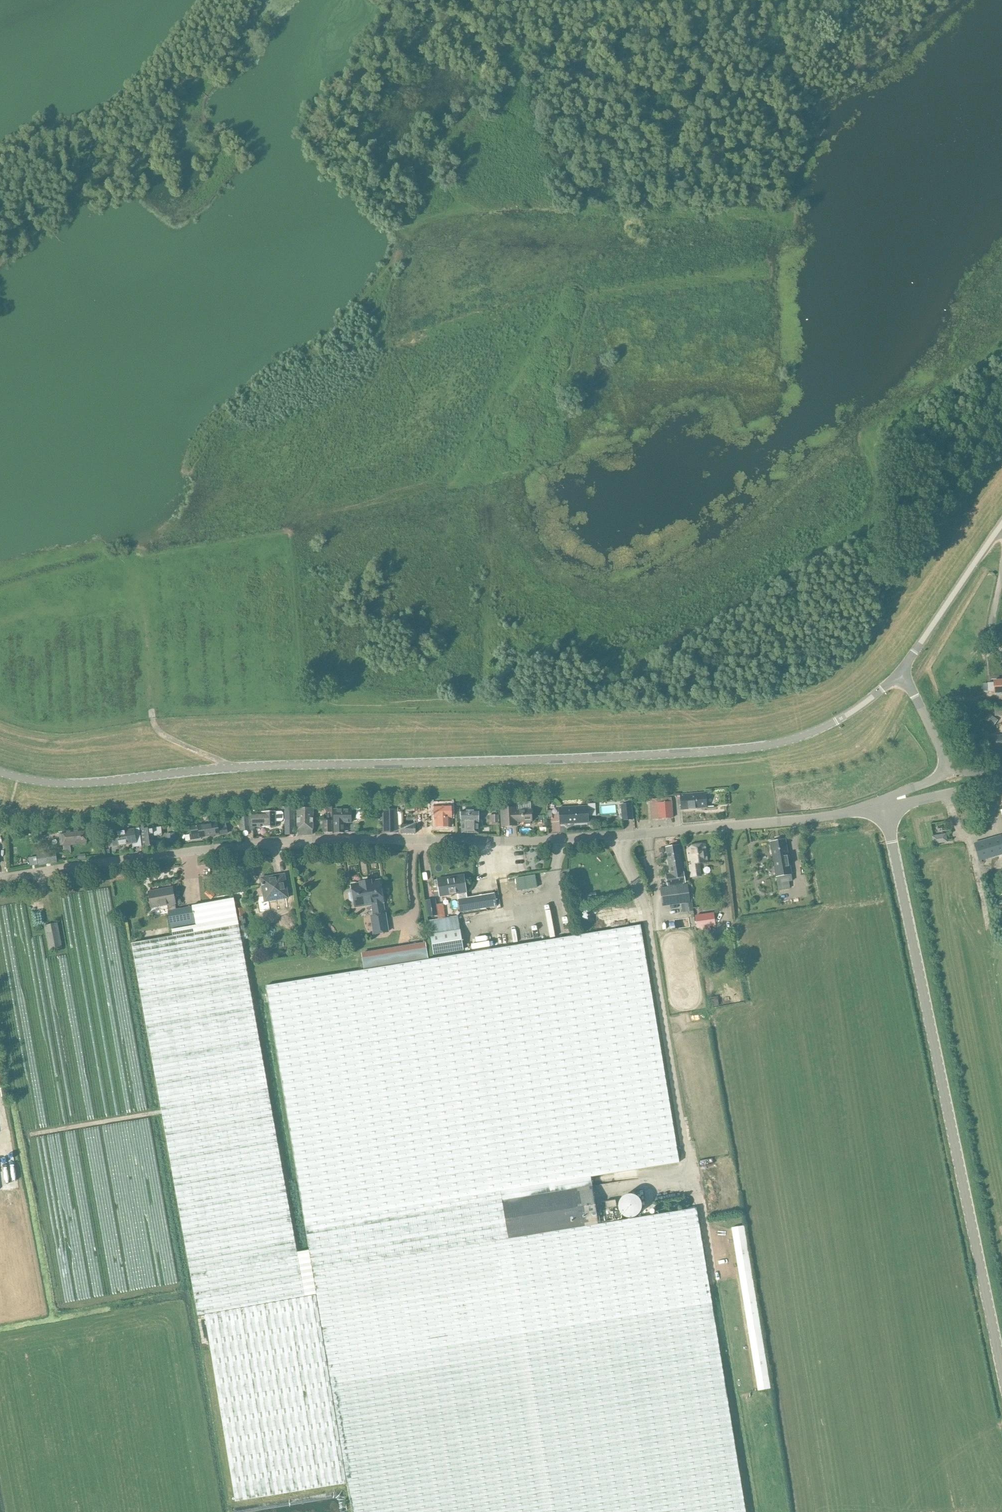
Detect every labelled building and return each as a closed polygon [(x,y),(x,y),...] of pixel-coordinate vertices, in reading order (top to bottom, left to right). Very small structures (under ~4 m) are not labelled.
[(988,683),(988,692),(994,692),(994,693),(1001,693),(1001,681),(994,681),(994,683),(988,683)] [(680,795),(681,809),(707,807),(706,793),(680,795)] [(652,818),(652,820),(658,819),(674,818),(672,798),(652,799),(652,803),(650,803),(651,807),(652,818)] [(401,833),(416,834),(416,825),(403,825),(403,803),(398,803),(398,808),(398,811),(398,822),(399,822),(398,833),(401,833)] [(621,804),(622,821),(633,820),(632,804),(621,804)] [(451,805),(434,806),(435,819),(436,819),(436,827),(450,827),(450,819),(451,819),(451,805)] [(565,825),(567,827),(572,826),(573,825),(573,824),(588,823),(587,807),(560,808),(561,824),(565,824),(565,825)] [(313,835),(313,808),(298,808),(298,835),(313,835)] [(390,821),(398,822),(398,811),(398,808),(390,808),(390,821)] [(516,808),(501,809),(502,827),(517,826),(517,822),(524,822),(524,824),(530,824),(530,822),(532,821),(531,809),(516,810),(516,808)] [(335,810),(335,832),(343,832),(342,823),(352,823),(352,819),(357,819),(357,810),(351,810),(335,810)] [(478,811),(462,811),(462,833),(478,833),(478,811)] [(251,816),(252,827),(253,827),(276,826),(276,822),(281,822),(283,820),(283,813),(281,812),(275,812),(258,812),(258,814),(252,814),(252,816),(251,816)] [(488,814),(488,824),(499,824),(499,813),(488,814)] [(240,817),(241,831),(253,830),(253,827),(252,827),(251,816),(249,817),(249,816),(240,817)] [(286,828),(286,834),(295,834),(295,820),(289,820),(289,828),(286,828)] [(323,832),(332,832),(332,821),(323,821),(323,832)] [(198,826),(190,827),(191,834),(190,835),(191,841),(201,839),(201,837),(219,835),(219,834),(228,833),(226,822),(198,826)] [(142,846),(145,846),(154,845),(153,836),(162,835),(161,827),(144,829),(145,831),(141,831),(142,845),(142,846)] [(133,843),(133,847),(142,845),(139,828),(135,829),(111,833),(114,846),(133,843)] [(65,846),(65,853),(73,852),(72,845),(87,843),(86,829),(63,832),(64,839),(60,839),(60,846),(65,845),(65,846)] [(933,845),(947,842),(946,834),(932,836),(933,845)] [(979,861),(1001,855),(1001,836),(1001,835),(974,843),(979,861)] [(776,876),(779,891),(790,889),(789,882),(792,881),(791,873),(785,840),(771,842),(776,876)] [(687,846),(691,877),(701,875),(699,863),(708,862),(705,844),(687,846)] [(666,875),(668,886),(685,883),(682,865),(678,846),(666,848),(670,868),(671,874),(666,875)] [(58,862),(56,851),(43,853),(45,864),(58,862)] [(285,874),(261,878),(265,902),(289,898),(285,874)] [(438,885),(433,886),(435,896),(439,895),(440,896),(457,893),(460,912),(497,907),(494,893),(467,897),(466,892),(464,875),(437,880),(438,885)] [(370,916),(373,935),(389,933),(386,913),(385,913),(380,881),(371,882),(371,881),(361,883),(361,884),(352,885),(353,890),(350,891),(348,893),(349,901),(351,902),(355,902),(356,907),(371,904),(373,915),(370,916)] [(684,904),(685,912),(693,911),(690,884),(688,885),(687,884),(660,888),(663,907),(684,904)] [(176,903),(173,888),(149,892),(152,908),(167,905),(176,903)] [(173,936),(132,944),(198,1316),(205,1315),(236,1501),(347,1483),(323,1333),(310,1250),(298,1252),(234,899),(177,909),(176,903),(167,905),(173,936)] [(425,901),(428,917),(438,916),(436,899),(425,901)] [(700,928),(701,933),(711,932),(710,926),(715,925),(714,913),(695,916),(697,928),(700,928)] [(434,955),(464,950),(458,916),(428,921),(434,955)] [(44,926),(49,950),(63,948),(58,923),(44,926)] [(267,986),(310,1250),(323,1333),(347,1483),(352,1511),(746,1511),(697,1208),(598,1224),(590,1177),(679,1163),(673,1122),(640,925),(267,986)] [(34,945),(38,944),(40,954),(45,954),(42,936),(33,938),(34,945)] [(10,1137),(5,1111),(0,1111),(0,1115),(4,1138),(10,1137)] [(641,1202),(641,1201),(640,1200),(640,1198),(639,1198),(638,1197),(637,1196),(636,1195),(635,1195),(633,1194),(632,1194),(631,1194),(630,1194),(628,1194),(627,1194),(626,1195),(625,1195),(624,1196),(623,1197),(622,1197),(621,1198),(620,1199),(620,1200),(619,1202),(619,1203),(619,1204),(619,1205),(619,1207),(619,1208),(619,1209),(620,1210),(620,1211),(621,1212),(622,1213),(623,1214),(624,1215),(625,1216),(626,1216),(627,1217),(628,1217),(630,1217),(631,1217),(632,1217),(633,1217),(635,1216),(636,1216),(637,1215),(638,1214),(639,1214),(640,1213),(640,1212),(641,1210),(641,1209),(642,1208),(642,1207),(642,1206),(642,1204),(642,1203),(641,1202)] [(744,1226),(732,1228),(736,1254),(748,1252),(744,1226)] [(748,1252),(736,1254),(740,1279),(752,1277),(748,1252)] [(752,1277),(740,1279),(745,1309),(757,1307),(752,1277)] [(757,1307),(745,1309),(750,1339),(762,1337),(757,1307)] [(762,1337),(750,1339),(754,1364),(766,1363),(762,1337)] [(766,1363),(754,1364),(758,1390),(770,1388),(766,1363)]
